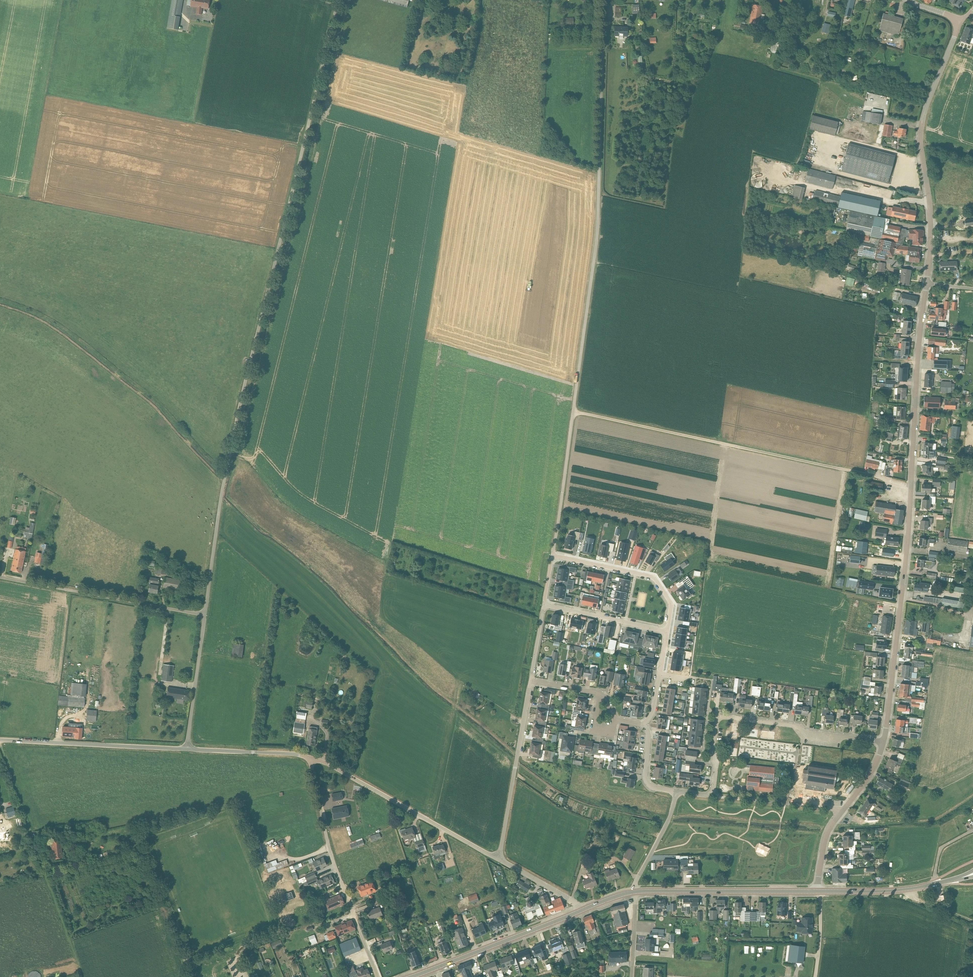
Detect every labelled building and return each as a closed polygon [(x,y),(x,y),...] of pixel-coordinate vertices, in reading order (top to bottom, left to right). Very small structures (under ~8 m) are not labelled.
[(167,28),(178,30),(183,0),(172,0),(167,28)] [(209,9),(210,0),(188,0),(187,5),(198,7),(197,14),(201,15),(202,8),(209,9)] [(843,15),(850,17),(855,0),(846,0),(843,15)] [(961,0),(954,0),(952,4),(957,7),(957,8),(959,9),(959,8),(960,9),(964,2),(961,0)] [(762,6),(753,5),(750,23),(759,25),(762,6)] [(903,19),(883,14),(879,30),(899,36),(903,19)] [(734,27),(740,28),(745,30),(746,29),(747,26),(741,25),(741,23),(735,21),(734,27)] [(824,23),(822,32),(830,34),(832,25),(824,23)] [(628,37),(628,28),(615,27),(615,36),(628,37)] [(966,27),(961,41),(969,44),(972,38),(972,30),(966,27)] [(776,53),(778,45),(772,43),(770,52),(776,53)] [(871,113),(863,111),(861,122),(880,125),(883,111),(872,109),(871,113)] [(813,115),(809,129),(835,136),(838,122),(813,115)] [(884,124),(882,136),(891,137),(893,126),(884,124)] [(905,137),(906,129),(899,128),(898,132),(894,131),(894,134),(898,135),(898,136),(902,137),(902,136),(905,137)] [(895,156),(848,144),(841,171),(888,183),(895,156)] [(833,189),(834,186),(836,178),(836,176),(809,169),(805,182),(833,189)] [(802,200),(805,188),(795,186),(792,197),(802,200)] [(840,197),(816,191),(814,199),(805,198),(804,201),(813,203),(814,200),(838,207),(840,197)] [(841,193),(838,208),(877,216),(880,201),(841,193)] [(914,221),(916,211),(893,207),(886,205),(885,215),(891,216),(914,221)] [(846,231),(879,238),(903,243),(905,238),(909,238),(909,239),(913,239),(913,245),(922,245),(923,230),(913,230),(909,230),(906,230),(907,229),(900,228),(888,225),(889,219),(850,211),(849,216),(846,231)] [(879,238),(876,248),(860,245),(858,253),(849,251),(848,254),(846,253),(845,258),(856,260),(857,256),(862,257),(862,256),(876,259),(886,261),(887,256),(893,257),(893,254),(896,255),(896,252),(909,255),(909,262),(919,262),(920,254),(919,254),(919,249),(908,248),(909,246),(902,246),(902,245),(903,245),(903,243),(879,238)] [(957,271),(957,261),(939,262),(940,271),(957,271)] [(877,271),(884,272),(885,263),(879,262),(877,271)] [(909,279),(911,270),(902,269),(900,285),(908,285),(909,279)] [(847,277),(845,284),(853,286),(855,279),(847,277)] [(899,301),(900,293),(894,292),(892,300),(899,301)] [(916,307),(918,297),(901,293),(899,303),(916,307)] [(936,312),(935,320),(942,320),(945,320),(945,316),(946,316),(946,311),(943,310),(943,309),(937,308),(937,312),(936,312)] [(938,329),(932,328),(931,335),(945,336),(946,330),(949,330),(949,327),(939,326),(938,329)] [(947,360),(938,360),(934,360),(934,369),(947,369),(947,360)] [(899,374),(907,375),(907,368),(900,368),(900,364),(892,363),(892,368),(896,368),(895,374),(896,374),(899,374)] [(934,374),(925,374),(924,387),(931,388),(932,378),(934,379),(934,374)] [(941,381),(941,393),(951,393),(951,392),(951,383),(951,382),(941,381)] [(906,388),(898,388),(898,395),(895,395),(895,399),(898,399),(905,400),(905,395),(904,395),(904,393),(906,393),(906,388)] [(960,395),(955,395),(955,400),(945,399),(945,409),(959,410),(960,395)] [(940,398),(924,397),(924,407),(940,408),(940,398)] [(905,419),(905,407),(894,407),(894,412),(896,412),(896,419),(905,419)] [(935,417),(922,415),(920,430),(929,431),(930,422),(935,423),(935,417)] [(908,427),(898,426),(898,437),(906,439),(908,427)] [(950,438),(959,439),(960,427),(952,426),(950,438)] [(924,451),(934,451),(936,452),(936,447),(936,444),(932,444),(924,443),(924,451)] [(892,459),(892,456),(887,456),(887,459),(889,459),(889,462),(887,462),(887,465),(902,466),(902,460),(892,459)] [(879,461),(867,458),(865,466),(878,469),(878,466),(882,467),(883,461),(879,460),(879,461)] [(929,466),(923,465),(923,473),(928,473),(928,476),(933,476),(933,470),(938,470),(938,468),(950,469),(950,466),(936,464),(935,467),(933,467),(929,466)] [(871,481),(869,488),(882,490),(883,484),(871,481)] [(935,504),(936,497),(930,496),(929,500),(922,500),(922,508),(930,509),(930,504),(935,504)] [(896,505),(876,501),(874,512),(885,513),(883,521),(893,523),(902,525),(904,510),(895,509),(896,505)] [(850,508),(848,517),(869,522),(870,517),(867,516),(868,512),(869,512),(869,510),(864,509),(864,510),(850,508)] [(927,522),(921,521),(920,529),(927,530),(928,524),(932,524),(932,518),(927,518),(927,522)] [(33,530),(30,530),(25,529),(23,537),(31,539),(33,530)] [(632,530),(629,538),(635,540),(638,531),(632,529),(632,530)] [(886,544),(898,545),(898,538),(894,538),(886,537),(886,530),(876,529),(875,536),(878,537),(884,537),(884,540),(886,540),(885,544),(886,544)] [(566,546),(565,548),(572,550),(574,540),(575,541),(575,539),(579,540),(581,533),(574,531),(574,536),(571,535),(570,539),(566,538),(564,546),(566,546)] [(586,538),(583,552),(591,554),(594,540),(586,538)] [(926,538),(919,538),(919,546),(925,546),(929,547),(929,543),(934,543),(934,539),(926,539),(926,538)] [(968,541),(948,538),(947,551),(966,554),(968,541)] [(855,553),(866,554),(867,542),(856,541),(855,553)] [(601,544),(598,555),(605,557),(607,548),(611,549),(612,543),(605,542),(605,545),(601,544)] [(620,546),(617,559),(626,561),(629,548),(620,546)] [(634,548),(630,562),(637,563),(641,551),(644,551),(646,547),(642,547),(641,549),(634,548)] [(26,551),(16,549),(11,570),(11,571),(12,571),(21,572),(21,573),(21,572),(26,551)] [(883,549),(882,556),(894,557),(894,550),(883,549)] [(646,561),(652,564),(655,559),(657,561),(661,555),(652,550),(646,561)] [(667,561),(661,565),(665,571),(675,565),(672,561),(675,559),(671,553),(664,558),(667,561)] [(850,562),(860,563),(861,556),(851,555),(850,562)] [(924,560),(917,559),(917,567),(928,568),(928,564),(931,565),(932,561),(924,560)] [(557,574),(566,576),(567,572),(573,573),(574,568),(563,566),(562,569),(558,568),(558,569),(557,569),(556,572),(557,572),(557,574)] [(894,577),(895,567),(877,566),(876,575),(894,577)] [(667,576),(671,582),(679,577),(677,574),(681,572),(678,568),(667,576)] [(587,580),(592,581),(594,572),(588,571),(588,573),(585,573),(584,581),(586,581),(587,580)] [(964,573),(963,582),(969,583),(971,574),(964,573)] [(566,576),(557,574),(557,575),(556,575),(555,578),(556,578),(556,579),(560,580),(559,583),(570,586),(571,581),(565,580),(566,576)] [(160,579),(150,577),(149,582),(150,582),(148,592),(157,593),(160,579)] [(180,580),(165,577),(163,587),(179,590),(180,580)] [(689,598),(693,595),(686,585),(687,584),(691,581),(687,577),(676,584),(679,588),(677,590),(678,593),(680,595),(681,596),(679,597),(682,600),(683,599),(683,600),(688,597),(689,598)] [(858,579),(848,577),(846,586),(856,588),(858,579)] [(617,581),(617,584),(628,587),(630,580),(620,578),(619,581),(617,581)] [(836,585),(843,587),(844,579),(837,578),(836,585)] [(553,591),(562,593),(563,589),(569,590),(570,586),(559,583),(559,586),(554,585),(554,587),(553,586),(553,589),(553,591)] [(859,583),(858,589),(873,591),(874,584),(859,583)] [(919,585),(915,585),(914,590),(927,592),(928,584),(919,583),(919,585)] [(968,585),(955,583),(954,591),(967,593),(968,585)] [(893,589),(881,589),(880,597),(892,598),(893,589)] [(562,593),(553,591),(553,592),(552,592),(551,595),(552,595),(552,597),(556,598),(555,601),(566,603),(567,598),(561,597),(562,593)] [(587,606),(588,597),(583,596),(584,594),(581,593),(580,598),(582,598),(581,604),(587,606)] [(945,599),(926,597),(925,602),(941,604),(941,605),(944,606),(944,605),(964,609),(965,602),(957,601),(945,599)] [(623,613),(624,607),(612,604),(612,608),(613,608),(613,611),(623,613)] [(678,613),(689,615),(689,611),(689,608),(679,606),(678,613)] [(688,618),(689,615),(678,613),(678,616),(677,616),(676,619),(677,619),(677,620),(687,621),(687,618),(688,618)] [(555,625),(554,629),(561,630),(563,623),(559,622),(560,616),(559,615),(559,614),(555,614),(555,615),(553,614),(551,624),(555,625)] [(889,634),(892,617),(883,616),(880,633),(889,634)] [(571,617),(569,626),(581,628),(583,620),(579,619),(575,618),(571,617)] [(915,621),(906,620),(904,634),(917,636),(918,630),(914,630),(915,621)] [(925,636),(928,636),(929,633),(930,622),(922,621),(921,632),(926,632),(925,636)] [(586,628),(585,632),(588,633),(588,631),(595,633),(596,629),(595,629),(596,624),(594,624),(594,623),(588,622),(587,628),(586,628)] [(597,643),(603,644),(605,636),(612,638),(615,625),(607,624),(607,625),(602,624),(597,643)] [(676,626),(675,633),(686,634),(686,631),(685,631),(686,628),(676,626)] [(629,645),(632,631),(628,630),(628,631),(626,631),(624,637),(621,636),(620,643),(629,645)] [(629,645),(639,647),(640,641),(637,640),(638,634),(636,633),(636,632),(632,631),(629,645)] [(674,639),(685,641),(685,640),(685,637),(685,634),(686,635),(686,634),(675,633),(674,639)] [(929,633),(928,636),(926,643),(940,646),(942,637),(939,637),(938,637),(938,635),(931,634),(931,635),(928,635),(929,633)] [(649,646),(652,635),(648,634),(647,636),(645,635),(644,641),(640,641),(639,647),(643,647),(643,645),(649,646)] [(656,636),(652,635),(649,646),(653,647),(652,650),(655,650),(658,638),(656,637),(656,636)] [(604,647),(604,650),(613,652),(616,639),(611,638),(608,648),(604,647)] [(685,641),(674,639),(673,645),(683,647),(683,644),(684,644),(685,642),(685,641)] [(243,657),(245,645),(236,643),(234,656),(243,657)] [(905,649),(905,651),(912,652),(912,649),(913,649),(913,644),(905,644),(904,649),(905,649)] [(643,666),(653,668),(655,661),(648,660),(648,657),(642,656),(642,659),(645,659),(643,666)] [(884,666),(885,657),(877,657),(873,657),(873,659),(877,660),(876,665),(884,666)] [(553,661),(545,660),(543,671),(551,673),(553,661)] [(567,665),(560,664),(558,674),(565,675),(567,668),(570,669),(571,662),(568,661),(567,665)] [(911,672),(912,672),(914,672),(914,667),(918,667),(919,663),(912,662),(911,666),(905,665),(903,665),(902,671),(911,672)] [(172,682),(174,666),(164,664),(161,681),(172,682)] [(575,667),(573,667),(571,676),(574,676),(574,677),(581,678),(582,668),(576,667),(575,667)] [(646,668),(638,667),(637,675),(642,676),(641,683),(649,685),(651,673),(645,672),(646,668)] [(590,670),(585,669),(584,676),(589,677),(588,679),(595,680),(597,669),(590,668),(590,670)] [(882,678),(883,670),(873,669),(873,673),(876,673),(876,678),(882,678)] [(612,679),(613,672),(606,671),(605,676),(601,675),(600,684),(607,685),(608,678),(612,679)] [(625,675),(616,673),(614,684),(619,685),(618,687),(623,688),(625,675)] [(84,698),(84,696),(85,696),(86,684),(71,682),(71,695),(68,694),(67,697),(59,696),(58,704),(84,707),(85,698),(84,698)] [(720,700),(726,701),(727,693),(727,688),(722,687),(722,685),(715,684),(714,691),(718,691),(718,693),(721,693),(720,700)] [(881,694),(881,686),(875,686),(871,686),(870,689),(874,689),(874,693),(881,694)] [(167,691),(166,697),(188,700),(189,690),(167,687),(167,691)] [(638,692),(637,694),(647,696),(648,691),(642,690),(642,688),(635,687),(635,692),(638,692)] [(696,687),(695,694),(707,696),(707,692),(707,689),(696,687)] [(548,699),(549,693),(552,694),(552,691),(546,690),(546,693),(540,692),(540,697),(548,699)] [(633,702),(638,703),(640,704),(640,701),(646,702),(647,696),(637,694),(637,698),(634,697),(633,702)] [(695,694),(694,701),(705,702),(706,699),(707,696),(695,694)] [(577,704),(586,705),(587,700),(581,699),(582,696),(576,695),(575,698),(578,698),(577,704)] [(551,699),(548,699),(540,697),(539,703),(544,704),(543,707),(549,708),(551,699)] [(768,702),(764,702),(763,710),(770,710),(771,699),(768,698),(768,702)] [(693,707),(705,709),(706,705),(705,705),(705,702),(694,701),(693,707)] [(803,702),(801,714),(808,715),(809,707),(809,702),(809,701),(806,703),(806,707),(802,706),(803,702)] [(638,705),(638,703),(633,702),(631,702),(630,707),(633,707),(633,710),(642,712),(643,706),(638,705)] [(586,706),(586,705),(577,704),(576,707),(574,706),(573,712),(575,712),(579,713),(579,710),(585,711),(585,710),(586,709),(587,707),(586,706)] [(899,705),(898,704),(897,710),(902,711),(902,713),(905,713),(908,713),(909,706),(906,705),(901,705),(901,704),(899,704),(899,705)] [(549,711),(549,708),(543,707),(543,710),(538,709),(537,714),(545,716),(546,710),(549,711)] [(705,709),(693,707),(692,714),(704,715),(704,712),(705,713),(705,709)] [(844,710),(838,709),(837,718),(840,718),(839,724),(847,725),(848,719),(843,718),(844,713),(843,713),(844,710)] [(97,710),(87,710),(86,721),(96,721),(97,710)] [(829,710),(822,710),(822,716),(825,716),(825,723),(833,724),(833,716),(828,715),(829,710)] [(581,713),(579,713),(575,712),(574,718),(577,718),(576,721),(585,722),(586,721),(587,719),(586,718),(586,717),(581,716),(581,713)] [(878,713),(872,712),(871,719),(869,719),(868,728),(876,729),(877,720),(877,717),(878,717),(878,713)] [(548,716),(545,716),(537,714),(536,715),(535,718),(536,718),(536,720),(541,720),(541,723),(546,724),(548,716)] [(657,720),(657,722),(666,724),(667,719),(670,719),(671,716),(665,715),(664,718),(658,717),(658,718),(659,718),(658,720),(657,720)] [(861,724),(862,716),(851,715),(849,726),(856,726),(856,724),(861,724)] [(692,719),(691,726),(703,727),(703,723),(703,720),(692,719)] [(585,722),(576,721),(575,726),(571,726),(571,729),(578,730),(579,727),(584,728),(585,722)] [(304,731),(305,724),(295,722),(294,729),(304,731)] [(665,729),(666,724),(657,722),(656,725),(658,726),(657,727),(657,728),(662,729),(662,732),(668,733),(669,729),(665,729)] [(546,724),(541,723),(540,726),(535,725),(534,731),(545,733),(546,724)] [(309,726),(307,745),(315,746),(317,727),(309,726)] [(691,726),(690,732),(701,734),(702,731),(703,727),(691,726)] [(908,727),(903,727),(896,726),(895,733),(907,734),(908,727)] [(83,728),(62,727),(62,736),(75,737),(75,738),(81,739),(83,728)] [(543,741),(545,733),(534,731),(533,736),(538,737),(538,740),(543,741)] [(690,732),(689,739),(701,740),(702,736),(701,736),(701,734),(690,732)] [(635,737),(624,736),(622,735),(621,741),(623,742),(634,744),(635,737)] [(563,752),(563,754),(571,756),(573,742),(567,741),(568,737),(560,736),(559,742),(563,743),(561,752),(563,752)] [(701,744),(701,740),(689,739),(688,745),(700,747),(700,744),(701,744)] [(900,740),(894,739),(892,746),(899,748),(899,747),(903,748),(904,743),(905,740),(901,739),(900,740)] [(543,741),(538,740),(537,743),(532,742),(531,748),(540,749),(541,744),(543,744),(545,744),(545,742),(543,741)] [(585,751),(586,741),(580,740),(579,745),(576,745),(574,751),(578,752),(584,753),(584,751),(585,751)] [(588,753),(594,754),(595,748),(592,748),(593,742),(586,741),(585,751),(588,751),(588,753)] [(601,754),(605,754),(606,744),(600,743),(599,749),(595,748),(594,754),(601,756),(601,754)] [(606,744),(605,754),(610,755),(610,757),(614,758),(615,752),(612,751),(612,745),(606,744)] [(542,750),(540,749),(531,748),(530,753),(535,754),(535,757),(541,758),(541,755),(542,750)] [(686,760),(695,761),(695,759),(696,759),(697,752),(686,750),(685,758),(686,758),(686,760)] [(628,762),(637,763),(638,758),(632,757),(633,754),(625,752),(624,758),(623,761),(628,762)] [(905,755),(899,753),(895,761),(889,758),(886,766),(887,766),(885,769),(886,770),(891,773),(893,769),(894,769),(896,764),(900,766),(905,755)] [(694,765),(695,761),(686,760),(685,765),(690,766),(689,771),(700,773),(701,765),(694,765)] [(637,763),(628,762),(627,765),(623,766),(622,771),(628,772),(629,768),(636,769),(637,763)] [(654,772),(663,773),(664,768),(667,769),(668,766),(668,764),(664,763),(664,765),(661,764),(661,767),(655,767),(656,767),(655,769),(654,769),(654,772)] [(773,785),(774,778),(775,768),(745,765),(745,767),(750,768),(749,775),(748,775),(746,789),(754,790),(754,789),(756,789),(756,790),(775,792),(775,788),(773,788),(773,785)] [(803,776),(802,783),(820,786),(819,787),(834,789),(834,785),(835,785),(835,781),(837,781),(838,781),(839,779),(839,778),(839,777),(839,775),(838,775),(836,774),(837,770),(808,766),(807,770),(803,769),(802,776),(803,776)] [(663,773),(654,772),(653,774),(655,775),(654,777),(653,777),(659,778),(658,781),(665,782),(666,778),(662,778),(663,773)] [(693,775),(682,773),(680,773),(679,779),(690,781),(689,784),(699,786),(700,779),(693,777),(693,775)] [(628,779),(622,778),(622,782),(628,783),(627,786),(634,787),(635,779),(628,778),(628,779)] [(883,780),(879,778),(876,783),(883,787),(889,790),(892,784),(885,781),(886,779),(884,778),(883,780)] [(907,790),(909,785),(900,781),(898,786),(907,790)] [(332,794),(333,801),(343,799),(342,792),(332,794)] [(868,798),(863,805),(869,809),(873,805),(874,806),(875,804),(868,798)] [(858,812),(867,817),(868,815),(866,814),(869,809),(863,805),(858,812)] [(349,816),(347,806),(332,809),(334,819),(349,816)] [(14,807),(6,809),(8,817),(16,815),(14,807)] [(401,836),(403,835),(404,840),(410,838),(410,839),(416,837),(413,827),(406,829),(405,828),(399,830),(401,836)] [(10,840),(9,831),(0,832),(0,842),(10,840)] [(379,833),(370,836),(372,842),(381,838),(379,833)] [(362,838),(350,843),(352,849),(364,844),(362,838)] [(423,839),(416,842),(418,848),(425,845),(423,839)] [(54,859),(63,858),(60,841),(51,842),(54,859)] [(849,847),(849,850),(851,850),(855,850),(855,847),(855,844),(855,841),(852,841),(843,841),(843,847),(849,847)] [(0,846),(0,856),(12,854),(11,850),(9,850),(8,845),(0,846)] [(437,846),(433,847),(435,855),(439,853),(439,854),(446,852),(443,845),(437,846)] [(635,851),(629,848),(624,857),(629,860),(635,851)] [(839,854),(839,859),(848,859),(854,859),(854,856),(851,856),(851,854),(850,854),(851,850),(849,850),(845,850),(845,854),(839,854)] [(327,865),(324,858),(313,862),(318,871),(322,869),(321,868),(327,865)] [(278,862),(277,860),(265,863),(268,872),(289,865),(287,859),(278,862)] [(848,863),(848,859),(839,859),(839,865),(843,865),(843,868),(853,868),(856,868),(856,866),(853,866),(853,865),(851,865),(851,862),(848,863)] [(672,860),(664,860),(664,867),(673,867),(673,870),(678,870),(678,860),(672,860)] [(693,866),(688,866),(688,873),(698,873),(698,863),(693,863),(693,866)] [(842,874),(842,868),(832,868),(832,882),(847,882),(846,874),(842,874)] [(620,876),(617,869),(605,873),(608,880),(615,877),(615,878),(620,876)] [(305,877),(307,880),(317,876),(315,872),(305,877)] [(597,885),(592,872),(588,874),(590,879),(583,881),(586,888),(592,886),(593,886),(597,885)] [(317,876),(307,880),(309,885),(318,882),(321,889),(335,882),(331,875),(319,880),(317,876)] [(516,885),(527,892),(530,887),(529,886),(531,882),(526,880),(524,883),(519,880),(516,885)] [(376,891),(372,881),(358,887),(362,896),(376,891)] [(562,901),(560,898),(551,901),(552,905),(551,905),(547,894),(544,895),(542,888),(538,890),(540,897),(544,908),(547,915),(564,908),(562,901)] [(269,900),(272,907),(290,900),(288,893),(269,900)] [(476,893),(468,896),(471,904),(479,901),(476,893)] [(345,904),(341,894),(329,899),(327,900),(325,901),(329,911),(345,904)] [(699,898),(689,898),(689,902),(691,903),(691,906),(693,906),(693,908),(691,908),(691,912),(696,912),(696,906),(698,906),(699,898)] [(657,903),(657,908),(661,908),(666,908),(665,900),(657,900),(657,903)] [(725,900),(717,900),(717,907),(716,907),(716,910),(709,910),(709,919),(716,919),(716,913),(720,914),(720,910),(722,910),(722,907),(725,907),(725,900)] [(657,913),(657,908),(657,903),(654,904),(654,902),(645,902),(645,909),(653,909),(654,913),(657,913)] [(759,912),(749,912),(749,921),(760,921),(760,917),(761,917),(760,915),(762,915),(766,915),(765,902),(759,902),(759,912)] [(786,908),(787,903),(784,902),(782,902),(779,902),(778,906),(778,915),(787,915),(787,908),(786,908)] [(527,906),(524,909),(529,920),(534,918),(534,916),(537,914),(538,916),(544,914),(542,909),(539,904),(534,905),(533,906),(532,907),(530,908),(528,907),(527,906)] [(624,904),(610,908),(612,914),(613,914),(618,931),(619,934),(623,933),(627,932),(626,925),(628,925),(624,911),(626,910),(624,904)] [(383,915),(380,907),(368,912),(371,919),(383,915)] [(740,921),(749,921),(749,912),(744,912),(744,916),(740,916),(740,921)] [(517,913),(510,915),(511,920),(513,928),(522,924),(519,917),(518,917),(517,913)] [(494,921),(489,923),(492,931),(505,926),(499,914),(493,917),(494,921)] [(592,915),(583,918),(586,925),(587,924),(590,929),(589,929),(591,934),(596,932),(595,927),(593,922),(594,921),(592,915)] [(356,929),(352,920),(336,926),(339,935),(356,929)] [(481,926),(472,929),(475,937),(486,933),(483,923),(480,924),(481,926)] [(462,927),(449,932),(451,937),(455,936),(459,949),(469,945),(462,927)] [(798,933),(798,941),(803,941),(803,943),(813,943),(813,928),(803,928),(803,933),(798,933)] [(581,930),(573,932),(576,943),(578,949),(586,947),(584,941),(581,930)] [(443,941),(438,943),(443,955),(450,952),(444,937),(442,938),(443,941)] [(356,938),(340,944),(345,956),(361,950),(356,938)] [(548,946),(551,952),(562,947),(561,944),(559,938),(550,941),(551,944),(548,946)] [(281,939),(271,943),(274,949),(283,945),(281,939)] [(646,939),(645,946),(646,946),(646,951),(655,951),(658,951),(658,946),(655,946),(655,939),(646,939)] [(381,945),(384,952),(393,949),(390,941),(381,945)] [(540,945),(532,948),(535,956),(541,954),(543,960),(548,958),(545,950),(542,951),(540,945)] [(573,958),(578,957),(576,950),(575,950),(573,945),(568,946),(573,958)] [(788,961),(802,963),(804,946),(791,945),(788,961)] [(531,957),(528,950),(516,954),(519,961),(531,957)] [(416,951),(408,953),(409,954),(408,955),(412,967),(421,964),(416,951)] [(570,952),(562,955),(566,965),(574,962),(572,958),(570,953),(570,952)] [(626,952),(609,953),(609,965),(617,964),(617,961),(626,961),(626,952)] [(511,956),(500,960),(503,967),(501,967),(503,972),(507,970),(508,968),(507,966),(514,963),(511,956)] [(209,963),(211,968),(221,964),(219,959),(209,963)] [(458,966),(460,972),(462,971),(464,976),(473,976),(469,968),(473,967),(471,961),(458,966)] [(490,976),(491,976),(496,975),(494,970),(498,969),(495,961),(483,966),(486,973),(489,972),(490,976)] [(260,971),(263,969),(262,965),(261,966),(259,962),(255,964),(256,968),(258,967),(260,971)] [(211,968),(213,972),(223,968),(221,964),(211,968)] [(363,967),(357,969),(359,972),(358,973),(359,976),(368,976),(371,976),(368,969),(364,970),(363,967)] [(225,973),(223,968),(213,972),(215,976),(225,973)] [(644,968),(644,976),(652,976),(653,968),(644,968)]
